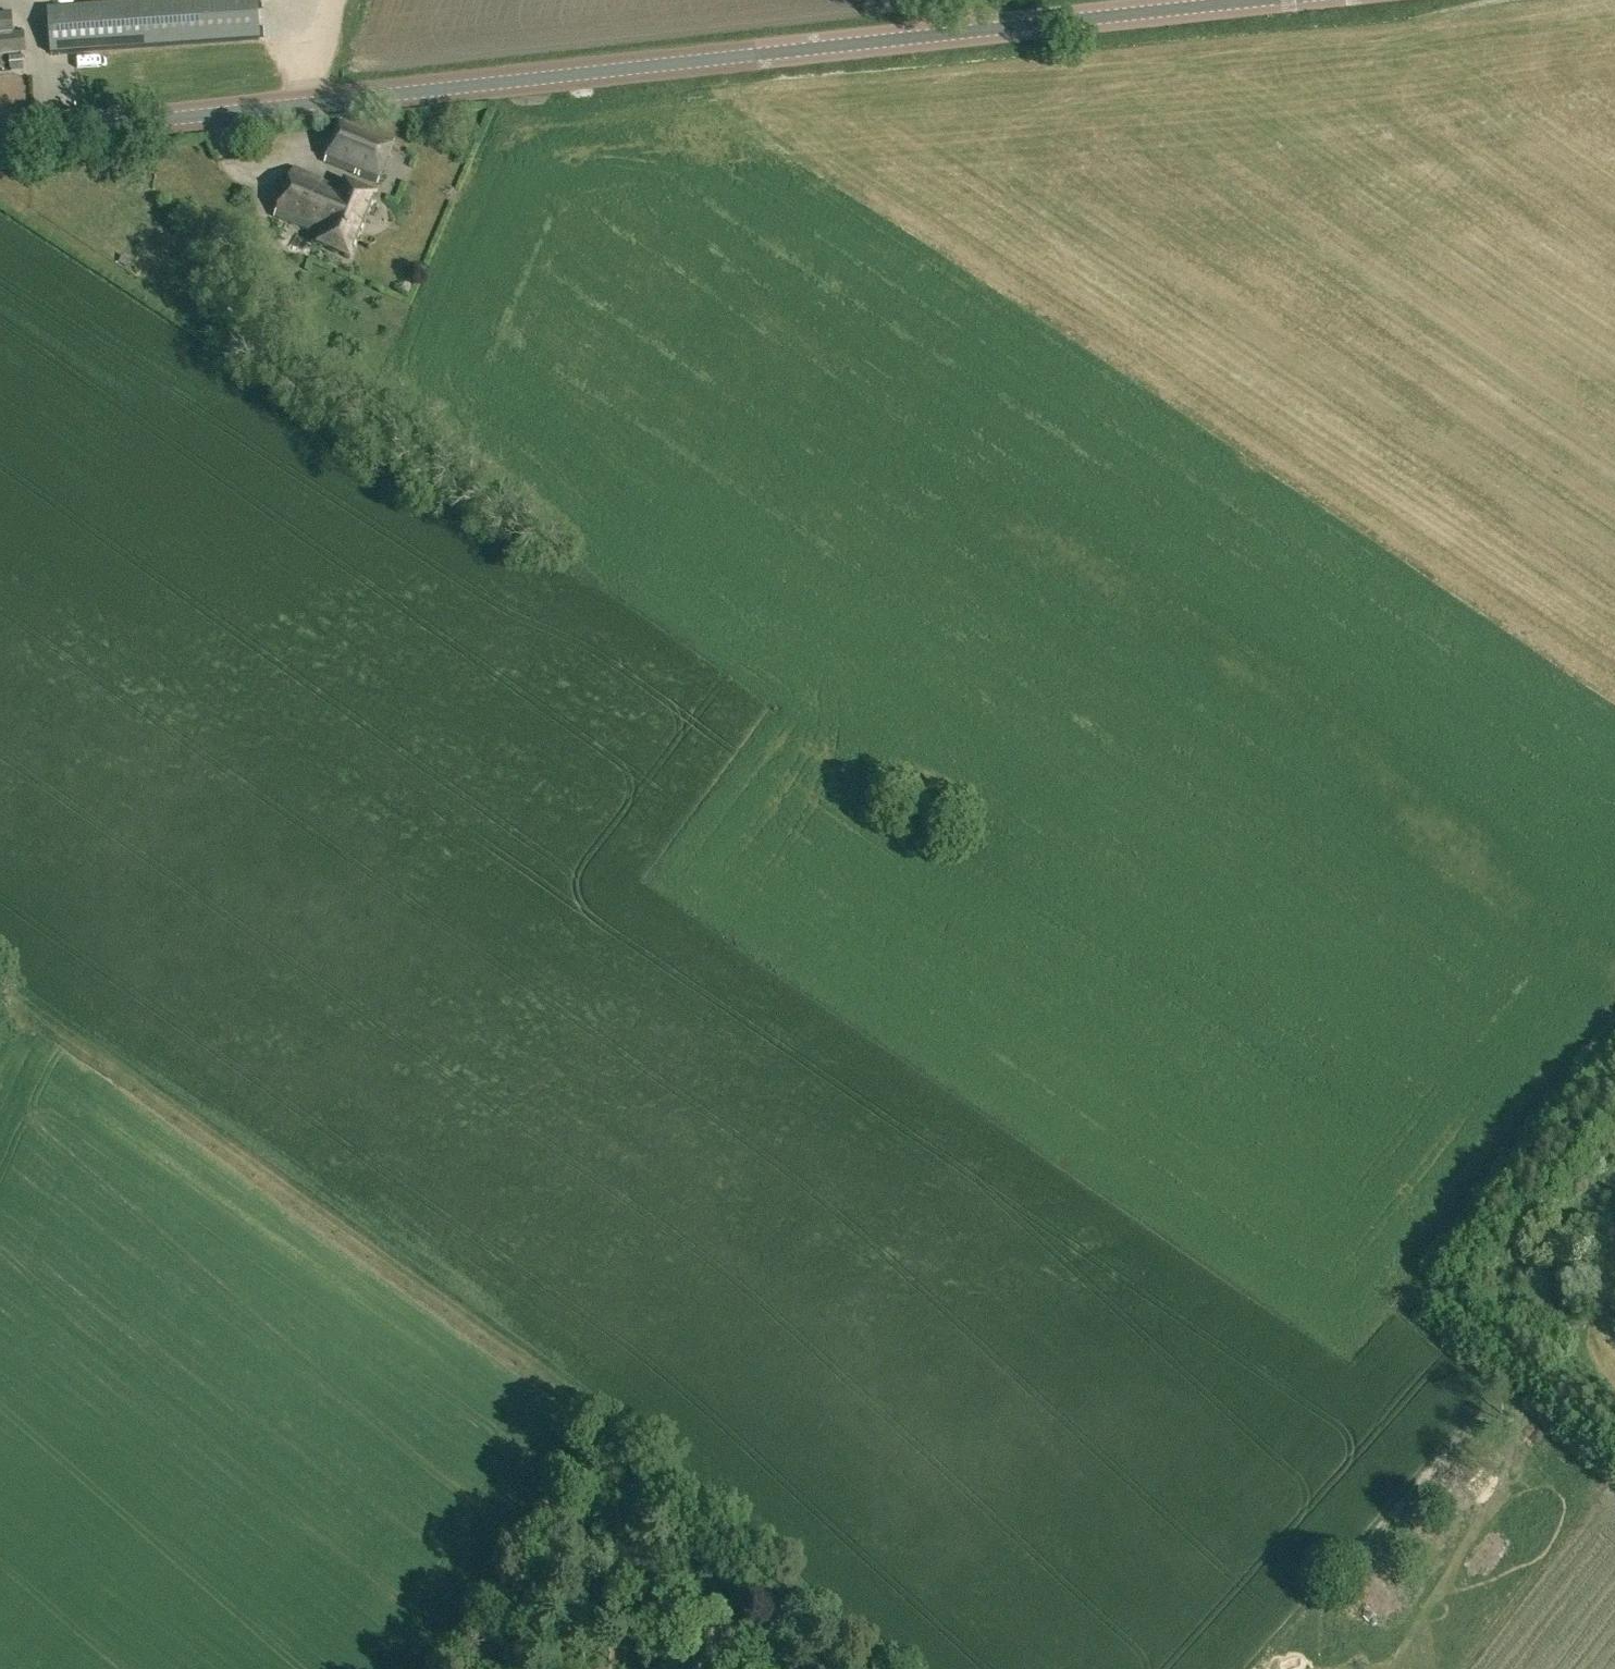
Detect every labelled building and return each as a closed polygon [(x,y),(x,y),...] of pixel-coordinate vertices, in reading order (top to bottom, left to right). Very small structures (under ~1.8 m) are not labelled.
[(51,53),(260,39),(258,0),(159,0),(48,7),(51,53)] [(28,52),(25,33),(15,34),(12,11),(0,12),(0,55),(28,52)] [(9,56),(10,68),(23,67),(22,55),(9,56)] [(326,162),(378,182),(395,139),(342,119),(326,162)] [(319,243),(351,256),(377,194),(346,181),(343,188),(295,169),(276,215),(323,235),(319,243)] [(229,298),(226,314),(238,316),(240,300),(229,298)]
